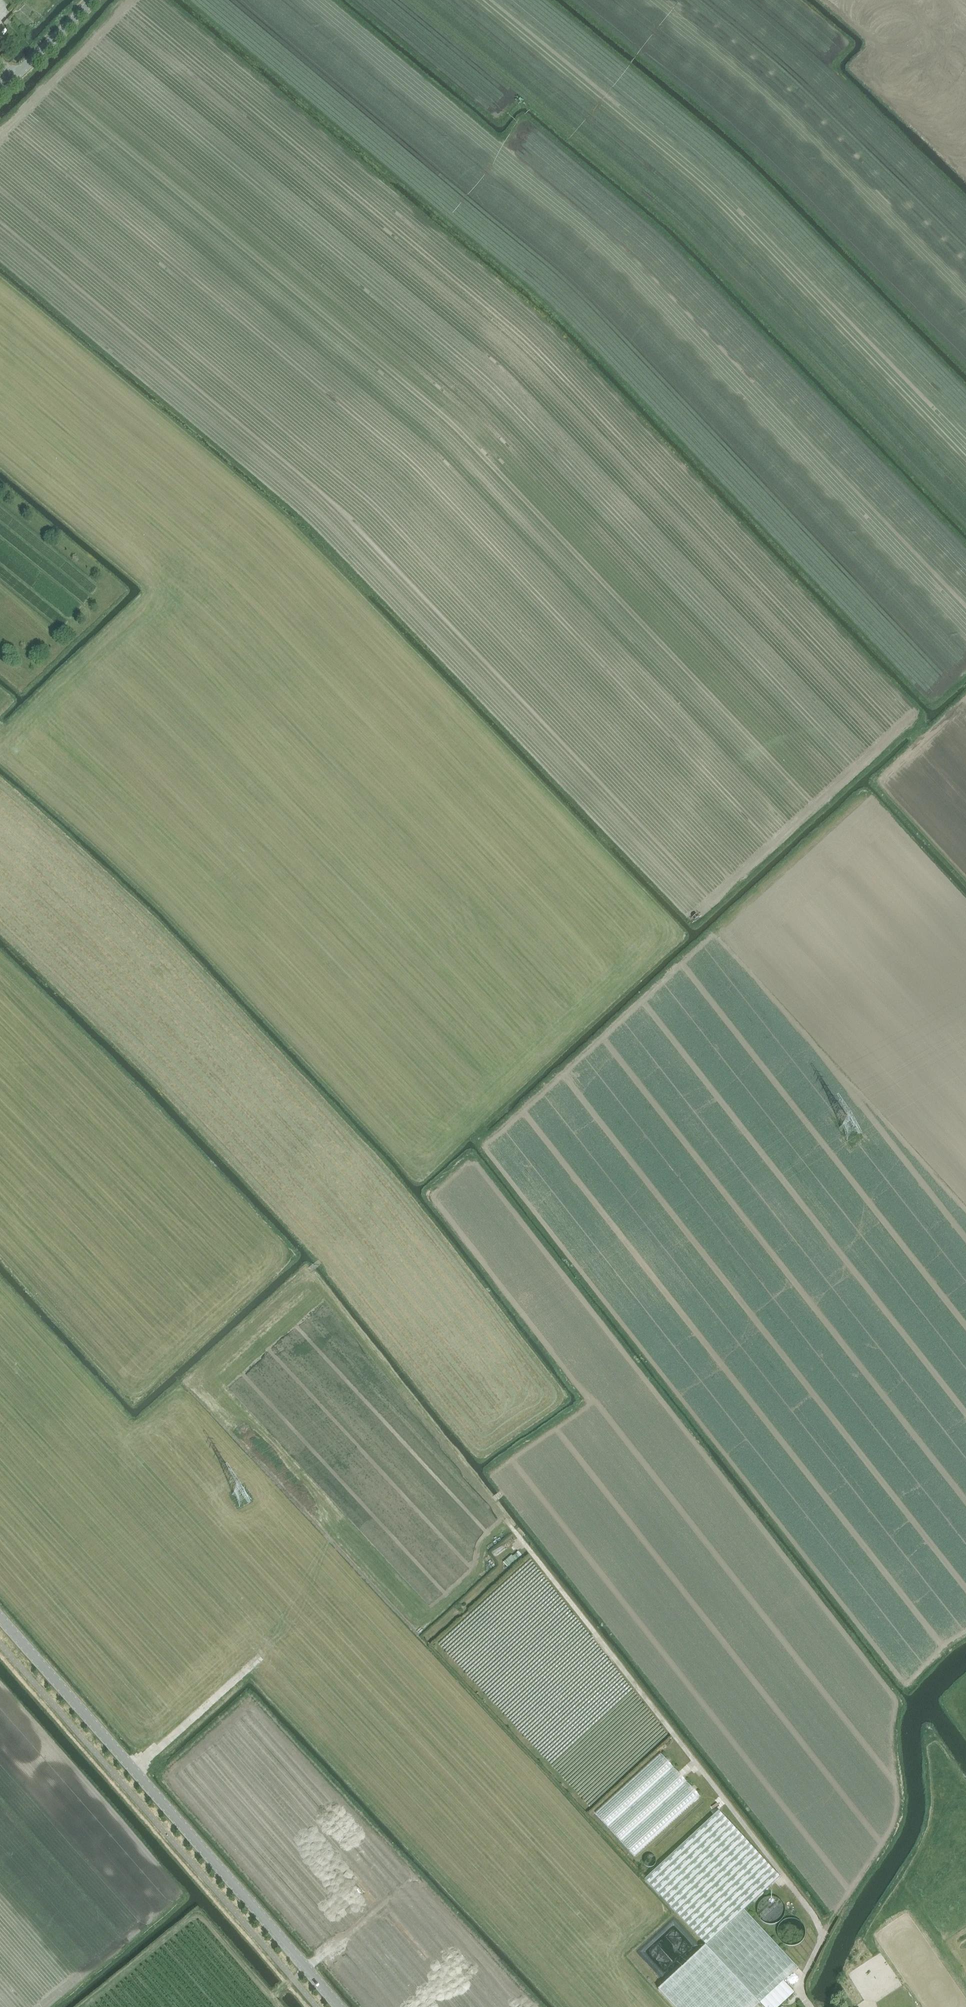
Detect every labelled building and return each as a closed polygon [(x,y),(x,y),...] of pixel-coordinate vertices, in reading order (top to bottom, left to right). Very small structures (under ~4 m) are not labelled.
[(0,8),(8,0),(0,0),(0,8)] [(67,1370),(60,1377),(72,1390),(80,1384),(67,1370)] [(645,1879),(677,1913),(707,1945),(760,2003),(764,2006),(779,2006),(795,1992),(784,1981),(798,1968),(744,1910),(780,1877),(718,1811),(646,1878),(645,1879)] [(786,1916),(786,1913),(786,1910),(784,1907),(783,1905),(781,1903),(779,1902),(777,1902),(775,1901),(773,1902),(770,1902),(766,1905),(764,1907),(763,1909),(763,1911),(762,1913),(763,1916),(763,1918),(764,1919),(766,1922),(769,1924),(772,1925),(774,1925),(776,1925),(779,1925),(783,1922),(784,1921),(785,1918),(786,1916)] [(632,1956),(673,2001),(679,2006),(756,2006),(675,1918),(632,1956)] [(804,1937),(805,1933),(804,1930),(804,1928),(802,1926),(801,1924),(799,1923),(797,1921),(795,1921),(792,1921),(790,1921),(788,1922),(786,1923),(784,1924),(781,1928),(781,1930),(781,1933),(781,1937),(783,1939),(784,1941),(786,1943),(788,1944),(790,1944),(792,1945),(794,1944),(797,1944),(799,1943),(801,1941),(803,1939),(804,1937)]
